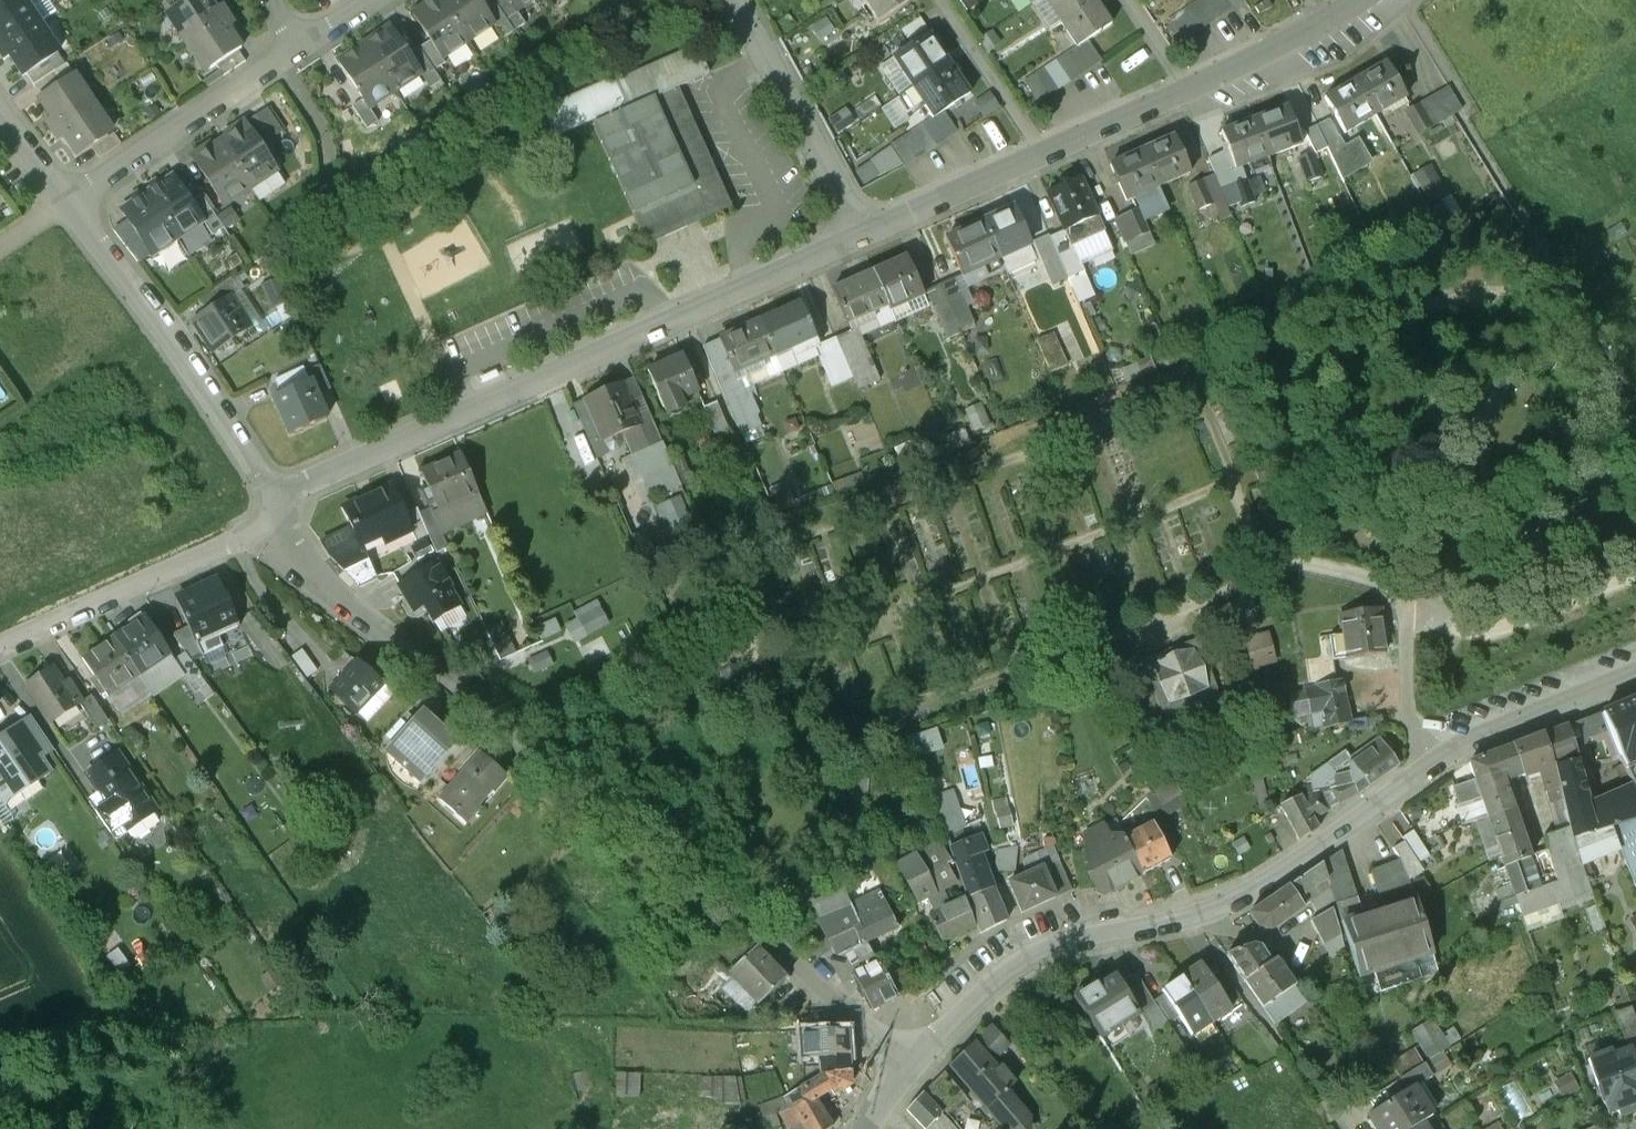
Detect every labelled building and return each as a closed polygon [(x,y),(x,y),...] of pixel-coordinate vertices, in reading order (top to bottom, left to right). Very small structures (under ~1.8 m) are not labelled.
[(41,22),(56,12),(48,0),(34,0),(26,5),(23,0),(10,0),(0,7),(0,49),(41,22)] [(172,10),(179,21),(173,25),(185,43),(228,15),(221,6),(216,10),(209,0),(187,0),(177,6),(172,10)] [(441,0),(432,0),(412,13),(431,41),(443,59),(469,42),(441,0)] [(478,0),(441,0),(469,42),(494,25),(481,5),(478,0)] [(514,31),(494,0),(488,0),(481,5),(494,25),(503,38),(514,31)] [(517,10),(510,0),(494,0),(514,31),(526,24),(517,10)] [(517,10),(532,0),(510,0),(517,10)] [(879,22),(912,0),(865,0),(879,22)] [(1061,21),(1094,0),(1047,0),(1061,21)] [(1061,21),(1078,47),(1088,40),(1111,25),(1094,0),(1061,21)] [(1212,0),(1200,0),(1198,1),(1212,21),(1222,14),(1212,0)] [(1232,7),(1227,0),(1212,0),(1222,14),(1232,7)] [(1212,21),(1198,1),(1188,8),(1201,28),(1212,21)] [(1201,28),(1188,8),(1178,15),(1191,35),(1201,28)] [(228,15),(185,43),(197,62),(203,58),(211,69),(216,66),(238,51),(242,49),(228,29),(234,25),(228,15)] [(1191,35),(1178,15),(1167,22),(1180,42),(1191,35)] [(831,17),(816,22),(822,39),(837,35),(831,17)] [(0,49),(0,53),(4,60),(10,56),(23,77),(26,74),(48,60),(58,53),(51,42),(53,41),(41,22),(0,49)] [(408,55),(390,28),(364,45),(395,91),(420,74),(408,55)] [(930,34),(894,58),(913,88),(950,64),(930,34)] [(1088,40),(1078,47),(1077,48),(1090,67),(1101,60),(1088,40)] [(446,63),(443,59),(431,41),(420,48),(435,70),(446,63)] [(395,91),(364,45),(357,50),(356,49),(355,50),(353,49),(348,52),(347,55),(346,55),(347,56),(339,62),(363,100),(369,108),(395,91)] [(626,109),(678,86),(679,87),(709,73),(697,45),(615,82),(614,82),(625,106),(626,109)] [(430,89),(441,81),(419,48),(408,55),(420,74),(430,89)] [(1090,67),(1077,48),(1067,54),(1080,74),(1090,67)] [(238,51),(216,66),(224,77),(246,62),(238,51)] [(1080,74),(1067,54),(1056,61),(1069,81),(1080,74)] [(48,60),(26,74),(34,86),(56,71),(48,60)] [(1069,81),(1056,61),(1046,68),(1059,88),(1069,81)] [(913,88),(898,98),(908,113),(923,103),(933,118),(944,111),(970,94),(950,64),(913,88)] [(1386,65),(1356,83),(1375,115),(1405,98),(1386,65)] [(1059,88),(1046,68),(1035,75),(1049,95),(1059,88)] [(56,71),(34,86),(41,96),(63,82),(56,71)] [(1049,95),(1035,75),(1025,82),(1038,102),(1049,95)] [(41,96),(38,98),(51,118),(46,122),(52,132),(94,103),(82,85),(76,89),(69,78),(63,82),(41,96)] [(555,137),(625,106),(614,82),(615,82),(613,78),(542,109),(555,137)] [(1356,83),(1326,100),(1344,132),(1375,115),(1356,83)] [(732,207),(679,87),(678,86),(626,109),(593,124),(647,243),(732,207)] [(1449,90),(1417,107),(1428,128),(1460,111),(1449,90)] [(993,91),(978,99),(985,112),(1000,104),(993,91)] [(378,122),(369,108),(363,100),(353,107),(367,129),(378,122)] [(94,103),(52,132),(58,141),(64,138),(77,157),(92,148),(108,137),(100,126),(106,122),(94,103)] [(1417,107),(1405,114),(1416,135),(1428,128),(1417,107)] [(1287,109),(1255,122),(1268,157),(1301,145),(1287,109)] [(944,111),(933,118),(946,138),(957,131),(944,111)] [(244,124),(260,148),(270,141),(269,137),(256,117),(244,124)] [(946,138),(933,118),(923,125),(936,145),(946,138)] [(1317,127),(1327,148),(1341,179),(1368,164),(1355,141),(1343,148),(1330,121),(1317,127)] [(1255,122),(1222,134),(1230,155),(1235,170),(1268,157),(1255,122)] [(260,148),(244,124),(231,133),(233,134),(220,143),(250,189),(276,172),(260,148)] [(936,145),(923,125),(912,132),(925,152),(936,145)] [(1316,154),(1327,148),(1317,127),(1306,132),(1316,154)] [(925,152),(912,132),(902,139),(915,158),(925,152)] [(114,133),(108,137),(92,148),(99,159),(121,144),(114,133)] [(1191,173),(1175,138),(1143,152),(1158,187),(1191,173)] [(915,158),(902,139),(891,146),(903,165),(904,166),(915,158)] [(250,189),(220,143),(207,151),(206,149),(193,158),(224,206),(250,189)] [(903,165),(891,146),(855,172),(865,185),(903,165)] [(1143,152),(1110,167),(1126,202),(1158,187),(1143,152)] [(1312,154),(1299,159),(1308,183),(1321,178),(1312,154)] [(1230,155),(1210,163),(1228,208),(1241,205),(1242,208),(1255,202),(1246,179),(1240,181),(1235,170),(1230,155)] [(1437,199),(1450,188),(1429,165),(1417,176),(1437,199)] [(190,203),(173,176),(147,194),(178,240),(203,223),(190,203)] [(1214,178),(1202,183),(1211,204),(1223,199),(1214,178)] [(1082,180),(1050,194),(1066,231),(1067,231),(1098,218),(1082,180)] [(1202,183),(1202,182),(1189,187),(1199,210),(1211,205),(1211,204),(1202,183)] [(1273,188),(1256,194),(1267,228),(1284,222),(1273,188)] [(147,194),(121,211),(129,222),(151,255),(152,257),(178,240),(147,194)] [(201,195),(190,203),(203,223),(213,236),(224,229),(201,195)] [(1013,209),(985,222),(999,253),(998,254),(1000,258),(1029,245),(1013,209)] [(1138,210),(1124,216),(1134,239),(1148,233),(1138,210)] [(138,263),(151,255),(129,222),(114,231),(138,263)] [(985,222),(946,239),(962,276),(982,266),(981,261),(998,254),(999,253),(985,222)] [(1066,231),(1050,238),(1068,279),(1085,272),(1067,231),(1066,231)] [(1050,238),(1049,236),(1036,242),(1054,285),(1068,279),(1050,238)] [(907,256),(873,271),(895,322),(928,307),(907,256)] [(873,271),(833,289),(851,331),(858,328),(861,336),(895,322),(873,271)] [(939,284),(940,285),(959,329),(975,323),(955,277),(939,284)] [(206,314),(230,298),(231,298),(240,292),(231,279),(198,301),(206,314)] [(959,329),(940,285),(927,291),(948,339),(961,333),(959,329)] [(206,314),(193,322),(213,352),(250,327),(231,298),(230,298),(206,314)] [(801,303),(761,321),(776,356),(816,338),(801,303)] [(761,321),(720,339),(722,343),(735,374),(776,356),(761,321)] [(851,331),(836,338),(853,377),(859,388),(879,380),(861,336),(858,328),(851,331)] [(853,377),(836,338),(818,345),(833,385),(853,377)] [(1056,339),(1040,346),(1051,372),(1068,365),(1056,339)] [(735,374),(722,343),(706,350),(741,434),(753,429),(755,434),(760,432),(735,374)] [(682,357),(649,371),(649,370),(648,370),(664,407),(665,406),(664,405),(680,398),(697,391),(697,392),(698,392),(682,355),(681,356),(682,357)] [(282,395),(310,381),(316,395),(331,388),(320,366),(306,373),(303,367),(275,380),(282,395)] [(1500,396),(1506,380),(1503,374),(1496,372),(1490,375),(1484,390),(1500,396)] [(634,377),(586,398),(588,404),(601,433),(605,441),(623,434),(648,491),(664,484),(668,491),(681,485),(634,377)] [(282,395),(273,398),(290,434),(327,417),(316,395),(310,381),(282,395)] [(729,427),(716,396),(702,402),(715,433),(729,427)] [(680,398),(664,405),(665,406),(667,412),(683,405),(680,398)] [(589,438),(601,433),(588,404),(576,409),(589,438)] [(816,436),(828,464),(856,452),(844,423),(816,436)] [(965,429),(946,437),(950,446),(968,439),(965,429)] [(462,454),(422,472),(429,488),(435,500),(439,510),(435,512),(445,534),(487,514),(462,454)] [(392,483),(343,506),(353,527),(363,549),(365,548),(363,543),(382,534),(384,540),(411,527),(412,527),(405,511),(392,483)] [(428,503),(435,500),(429,488),(422,491),(428,503)] [(405,511),(412,527),(411,527),(416,537),(429,531),(420,512),(417,505),(405,511)] [(433,508),(420,512),(429,531),(437,549),(449,543),(445,534),(435,512),(433,508)] [(375,576),(363,549),(353,527),(324,542),(332,554),(360,582),(375,576)] [(438,556),(399,581),(414,605),(423,599),(435,619),(462,602),(450,582),(453,580),(438,556)] [(219,578),(176,597),(190,629),(197,646),(240,627),(219,578)] [(1344,636),(1329,638),(1333,661),(1335,661),(1347,659),(1347,660),(1386,654),(1381,622),(1382,622),(1380,611),(1341,616),(1344,636)] [(171,655),(145,617),(113,638),(139,676),(171,655)] [(197,646),(190,629),(174,636),(185,651),(192,661),(202,656),(197,646)] [(505,631),(491,637),(501,658),(515,652),(505,631)] [(1244,639),(1252,674),(1259,672),(1258,667),(1275,663),(1269,633),(1244,639)] [(113,638),(83,659),(97,679),(92,683),(100,695),(105,691),(109,697),(139,676),(113,638)] [(286,649),(307,678),(318,670),(297,642),(286,649)] [(192,661),(185,651),(172,661),(190,686),(197,693),(200,691),(206,700),(213,695),(207,686),(208,685),(201,675),(202,674),(192,661)] [(1180,698),(1181,700),(1182,700),(1185,707),(1164,715),(1171,734),(1225,714),(1218,695),(1197,702),(1194,695),(1195,695),(1195,694),(1205,688),(1203,677),(1204,676),(1203,675),(1202,675),(1198,665),(1199,664),(1199,663),(1198,663),(1191,654),(1180,656),(1179,655),(1178,656),(1178,657),(1168,661),(1167,660),(1166,660),(1166,661),(1155,667),(1158,677),(1157,678),(1157,679),(1159,679),(1163,689),(1161,690),(1162,691),(1163,691),(1169,701),(1180,698)] [(1338,677),(1335,661),(1333,661),(1309,665),(1311,683),(1314,683),(1338,677)] [(381,687),(355,663),(353,664),(356,667),(349,674),(347,671),(345,673),(348,675),(332,692),(330,690),(329,690),(355,714),(381,687)] [(54,669),(28,687),(50,720),(79,701),(80,700),(68,682),(64,685),(54,669)] [(1315,685),(1316,688),(1304,690),(1289,693),(1295,719),(1321,712),(1325,726),(1348,721),(1337,680),(1315,685)] [(82,703),(80,700),(79,701),(98,729),(110,721),(92,696),(82,703)] [(1626,768),(1635,764),(1635,700),(1603,714),(1626,768)] [(381,742),(389,749),(417,720),(408,712),(381,742)] [(389,749),(422,779),(455,743),(422,713),(417,720),(389,749)] [(1602,746),(1612,742),(1601,715),(1580,722),(1587,740),(1598,735),(1602,746)] [(0,740),(0,798),(5,805),(22,793),(27,801),(43,790),(38,782),(53,772),(43,758),(54,751),(32,718),(0,740)] [(1553,768),(1577,761),(1568,727),(1544,736),(1553,768)] [(1542,771),(1553,768),(1544,736),(1513,747),(1524,775),(1542,771)] [(1308,776),(1312,792),(1352,785),(1355,792),(1399,763),(1378,738),(1351,758),(1346,751),(1308,776)] [(1513,779),(1524,775),(1513,747),(1470,763),(1476,782),(1477,783),(1502,773),(1510,770),(1513,779)] [(481,754),(440,800),(465,823),(479,807),(477,805),(490,790),(493,792),(494,790),(489,785),(500,773),(506,777),(481,754)] [(152,806),(117,755),(87,775),(107,804),(123,827),(125,825),(130,833),(129,833),(132,837),(135,839),(139,838),(156,826),(158,822),(158,818),(151,807),(152,806)] [(1564,806),(1587,800),(1589,799),(1578,761),(1577,761),(1553,768),(1558,785),(1564,806)] [(1558,785),(1553,768),(1542,771),(1547,787),(1558,785)] [(1502,773),(1477,783),(1489,818),(1514,809),(1510,797),(1518,795),(1514,781),(1505,784),(1502,773)] [(1174,779),(1146,796),(1161,819),(1185,806),(1174,779)] [(1489,818),(1477,783),(1476,782),(1455,790),(1464,816),(1462,817),(1464,822),(1462,823),(1463,824),(1464,824),(1465,824),(1489,819),(1489,818)] [(1352,785),(1312,792),(1300,794),(1280,804),(1301,839),(1317,827),(1313,819),(1356,794),(1355,792),(1352,785)] [(1635,820),(1635,792),(1633,785),(1588,805),(1595,831),(1594,832),(1594,833),(1612,828),(1635,820)] [(943,834),(958,828),(947,792),(932,798),(943,834)] [(1612,828),(1594,833),(1594,832),(1595,831),(1588,805),(1587,800),(1564,806),(1566,811),(1564,811),(1569,828),(1571,838),(1580,864),(1620,849),(1612,828)] [(129,833),(130,833),(125,825),(123,827),(107,804),(96,812),(116,842),(129,833)] [(988,833),(990,849),(1008,842),(1005,835),(1013,832),(1005,809),(993,813),(998,830),(988,833)] [(1514,809),(1489,818),(1489,819),(1505,866),(1517,861),(1518,861),(1518,860),(1520,859),(1529,856),(1527,850),(1524,840),(1532,837),(1529,827),(1520,830),(1514,809)] [(1612,828),(1620,849),(1635,887),(1635,820),(1612,828)] [(1153,822),(1123,837),(1142,874),(1171,859),(1153,822)] [(1073,863),(1077,877),(1089,875),(1087,871),(1089,864),(1084,863),(1083,853),(1088,851),(1087,847),(1109,838),(1102,825),(1086,833),(1070,835),(1073,863)] [(979,855),(985,852),(978,835),(966,840),(961,827),(958,828),(943,834),(950,851),(967,897),(992,887),(979,855)] [(1571,838),(1569,828),(1545,836),(1547,849),(1530,855),(1541,887),(1583,871),(1580,864),(1571,838)] [(1023,833),(1025,849),(1039,846),(1036,831),(1023,833)] [(1403,838),(1419,863),(1430,856),(1414,831),(1403,838)] [(1142,874),(1123,837),(1109,838),(1087,847),(1088,851),(1083,853),(1084,863),(1089,864),(1087,871),(1089,875),(1096,888),(1098,892),(1103,894),(1142,874)] [(1405,866),(1409,879),(1424,871),(1405,841),(1394,848),(1401,859),(1402,859),(1405,866)] [(917,852),(938,893),(955,885),(950,867),(940,842),(917,852)] [(1023,847),(997,850),(995,871),(1016,873),(1023,847)] [(938,893),(917,852),(889,866),(898,880),(913,902),(914,903),(938,893)] [(1327,881),(1327,882),(1346,875),(1339,854),(1322,865),(1327,881)] [(1541,887),(1530,855),(1529,856),(1520,859),(1526,877),(1531,891),(1541,887)] [(1380,900),(1413,890),(1409,879),(1405,866),(1402,861),(1371,870),(1380,900)] [(1523,878),(1517,861),(1505,866),(1511,882),(1523,878)] [(1023,911),(1057,896),(1044,865),(1033,870),(1032,868),(1025,871),(1027,874),(1011,881),(1023,911)] [(1298,902),(1327,881),(1322,865),(1249,916),(1257,930),(1270,933),(1304,911),(1298,902)] [(1523,878),(1511,882),(1519,903),(1531,936),(1568,923),(1566,916),(1595,905),(1583,871),(1541,887),(1531,891),(1526,877),(1523,878)] [(1080,889),(1096,888),(1089,875),(1077,877),(1080,889)] [(1346,875),(1327,882),(1329,886),(1334,902),(1347,940),(1357,975),(1374,970),(1380,990),(1439,972),(1413,890),(1380,900),(1383,908),(1349,919),(1344,900),(1354,897),(1346,875)] [(1481,914),(1519,903),(1511,882),(1474,895),(1481,914)] [(1334,902),(1329,886),(1310,903),(1317,913),(1334,902)] [(999,900),(992,887),(967,897),(972,912),(999,900)] [(897,928),(879,889),(849,905),(851,909),(858,926),(853,928),(860,944),(865,942),(897,928)] [(942,939),(974,925),(965,898),(929,915),(942,939)] [(999,900),(972,912),(980,934),(1008,919),(999,900)] [(878,962),(865,942),(860,944),(853,928),(858,926),(851,909),(838,915),(837,913),(822,921),(840,952),(832,958),(845,979),(853,974),(853,973),(878,962)] [(1337,926),(1331,911),(1312,923),(1318,938),(1332,930),(1337,926)] [(729,956),(738,964),(752,951),(743,942),(729,956)] [(738,964),(729,973),(759,1003),(787,976),(758,945),(752,951),(738,964)] [(1245,983),(1271,966),(1268,963),(1257,946),(1250,947),(1242,949),(1225,956),(1245,983)] [(1274,959),(1268,963),(1271,966),(1245,983),(1264,1010),(1294,987),(1295,986),(1274,959)] [(896,993),(878,962),(853,973),(853,974),(870,1007),(896,993)] [(1203,964),(1183,977),(1212,1021),(1232,1008),(1229,1004),(1214,981),(1203,964)] [(1226,974),(1214,981),(1229,1004),(1241,996),(1226,974)] [(1153,1034),(1168,1023),(1154,1000),(1138,975),(1122,985),(1140,1015),(1153,1034)] [(787,976),(759,1003),(763,1008),(768,1003),(772,1008),(797,985),(787,976)] [(1101,1039),(1140,1015),(1122,985),(1117,977),(1099,988),(1096,984),(1075,996),(1101,1039)] [(1212,1021),(1183,977),(1164,990),(1165,992),(1181,1015),(1193,1034),(1212,1021)] [(1305,1002),(1294,987),(1264,1010),(1275,1026),(1305,1002)] [(1181,1015),(1165,992),(1154,1000),(1168,1023),(1181,1015)] [(1632,1048),(1633,1052),(1635,1051),(1635,1020),(1632,1007),(1616,1013),(1629,1049),(1632,1048)] [(1433,1018),(1412,1031),(1429,1059),(1461,1039),(1454,1027),(1443,1034),(1433,1018)] [(993,1026),(953,1066),(1003,1125),(1023,1108),(1008,1091),(1016,1084),(1001,1066),(997,1069),(991,1062),(1008,1043),(993,1026)] [(820,1058),(822,1076),(849,1068),(846,1030),(818,1031),(820,1058)] [(820,1058),(818,1031),(801,1032),(803,1059),(820,1058)] [(1613,1055),(1612,1051),(1588,1059),(1604,1105),(1604,1104),(1608,1115),(1618,1111),(1635,1105),(1635,1060),(1633,1052),(1632,1048),(1629,1049),(1613,1055)] [(1394,1063),(1402,1077),(1425,1063),(1416,1049),(1394,1063)] [(1410,1089),(1415,1086),(1416,1087),(1433,1076),(1425,1063),(1402,1077),(1410,1089)] [(850,1085),(849,1068),(822,1076),(784,1097),(791,1109),(792,1110),(814,1097),(815,1098),(832,1088),(835,1094),(850,1085)] [(571,1075),(575,1093),(593,1089),(589,1071),(571,1075)] [(925,1091),(947,1113),(966,1096),(945,1072),(925,1091)] [(639,1076),(616,1076),(615,1100),(638,1100),(639,1076)] [(741,1079),(697,1077),(698,1099),(716,1098),(716,1106),(744,1104),(741,1079)] [(1370,1114),(1379,1128),(1412,1128),(1423,1122),(1433,1116),(1416,1087),(1415,1086),(1410,1089),(1370,1114)] [(924,1092),(908,1110),(927,1128),(928,1128),(944,1113),(924,1092)] [(778,1113),(791,1109),(784,1097),(757,1108),(760,1118),(761,1118),(776,1113),(778,1113)] [(814,1097),(792,1110),(803,1128),(828,1128),(832,1127),(815,1098),(814,1097)] [(1618,1111),(1621,1118),(1635,1112),(1635,1105),(1618,1111)] [(792,1110),(791,1109),(778,1113),(788,1128),(803,1128),(792,1110)] [(776,1113),(761,1118),(764,1128),(774,1128),(780,1127),(776,1113)] [(944,1113),(928,1128),(952,1128),(956,1125),(944,1113)]
